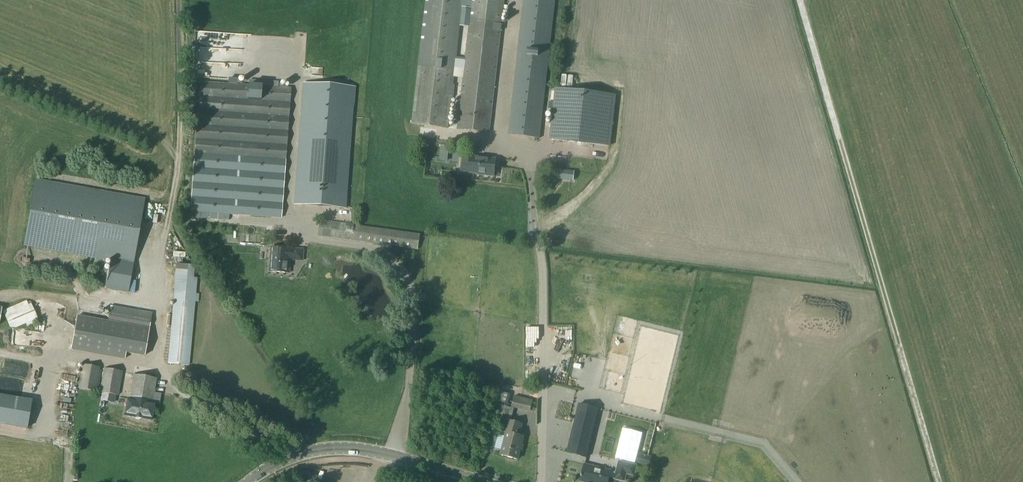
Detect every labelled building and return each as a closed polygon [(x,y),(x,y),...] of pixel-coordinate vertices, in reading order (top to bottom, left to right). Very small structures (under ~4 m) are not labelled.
[(412,124),(448,129),(455,71),(462,0),(427,0),(412,124)] [(505,0),(472,0),(457,130),(490,134),(500,42),(505,0)] [(556,0),(523,0),(508,136),(541,139),(556,0)] [(233,45),(240,45),(241,32),(192,30),(192,46),(199,46),(198,55),(233,57),(233,45)] [(190,213),(282,219),(291,88),(288,88),(288,84),(283,84),(283,87),(276,87),(275,82),(249,80),(249,85),(199,82),(190,213)] [(608,146),(614,95),(563,90),(561,89),(559,89),(555,89),(549,140),(608,146)] [(355,94),(302,90),(293,208),(346,212),(355,94)] [(439,161),(447,162),(449,147),(440,146),(439,161)] [(479,175),(494,177),(496,160),(470,157),(469,173),(479,174),(479,175)] [(498,165),(496,174),(511,177),(513,168),(498,165)] [(559,170),(558,180),(573,181),(574,172),(559,170)] [(144,201),(35,182),(24,244),(111,260),(106,290),(127,293),(144,201)] [(320,221),(318,237),(418,250),(421,234),(320,221)] [(288,260),(302,261),(303,250),(271,249),(270,273),(287,273),(288,260)] [(194,266),(177,264),(168,363),(190,365),(196,279),(193,278),(194,266)] [(33,297),(39,305),(47,300),(41,292),(33,297)] [(57,297),(50,301),(54,308),(61,305),(57,297)] [(31,304),(28,305),(26,301),(2,311),(9,328),(15,328),(25,324),(27,327),(35,323),(34,320),(37,319),(31,304)] [(108,322),(77,316),(71,350),(124,360),(125,354),(144,357),(151,319),(117,313),(108,319),(108,322)] [(78,390),(96,393),(100,368),(82,365),(78,390)] [(99,393),(119,397),(122,372),(104,369),(99,393)] [(152,406),(156,379),(133,376),(129,402),(126,401),(124,417),(153,421),(155,406),(152,406)] [(658,390),(667,398),(674,392),(665,383),(658,390)] [(49,432),(53,401),(0,392),(0,423),(49,432)] [(510,395),(501,393),(499,402),(508,405),(510,395)] [(512,406),(530,411),(532,401),(515,397),(512,406)] [(180,405),(187,409),(189,403),(182,400),(180,405)] [(598,409),(579,404),(566,454),(586,459),(598,409)] [(501,456),(517,460),(523,438),(519,437),(522,425),(508,422),(505,434),(506,434),(501,456)] [(611,472),(584,465),(580,481),(609,481),(609,478),(615,479),(615,480),(624,481),(625,481),(626,474),(634,476),(636,466),(619,462),(616,474),(611,472)]
